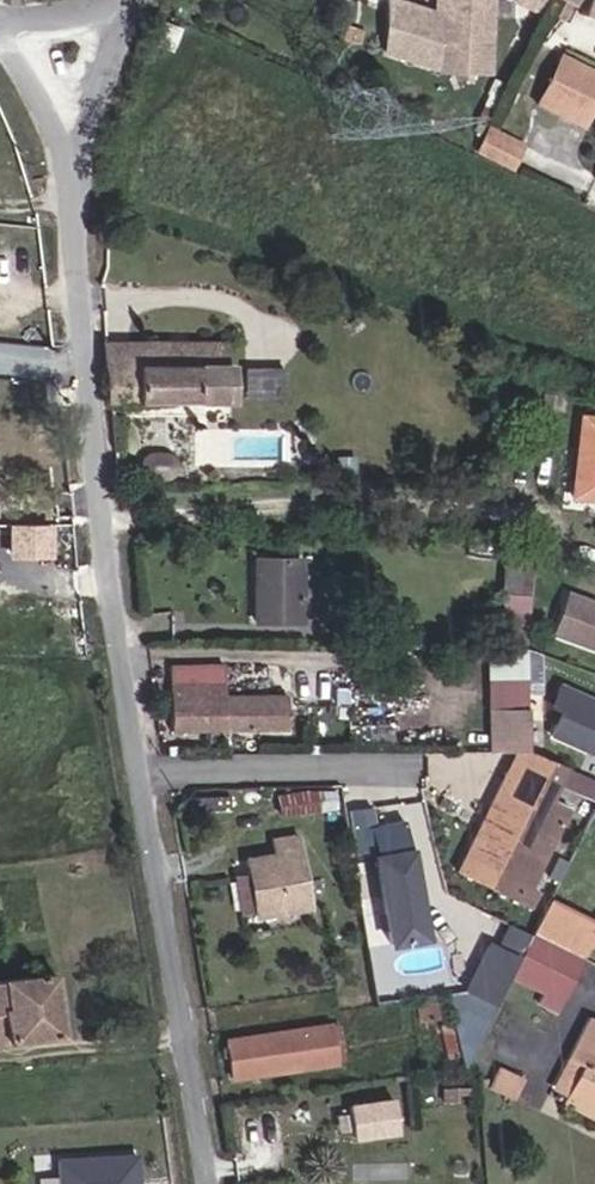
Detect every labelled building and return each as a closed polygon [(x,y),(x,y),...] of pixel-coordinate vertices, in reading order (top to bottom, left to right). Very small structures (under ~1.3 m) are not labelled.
[(511,0),(457,0),(457,26),(465,26),(465,38),(457,38),(404,26),(392,80),(458,95),(508,96),(511,0)] [(576,12),(582,0),(552,0),(576,12)] [(580,13),(594,21),(594,0),(587,0),(580,13)] [(587,79),(564,127),(594,142),(594,83),(587,79)] [(495,181),(529,196),(542,168),(510,152),(495,181)] [(127,370),(247,366),(246,341),(126,344),(127,370)] [(128,429),(249,423),(247,366),(127,370),(127,412),(128,429)] [(314,651),(315,627),(316,590),(271,590),(270,649),(314,651)] [(588,613),(575,652),(594,659),(594,615),(588,613)] [(489,662),(514,662),(514,619),(489,619),(489,662)] [(314,651),(333,649),(333,627),(315,627),(314,651)] [(235,689),(184,687),(186,750),(297,750),(298,715),(236,713),(235,689)] [(531,730),(550,730),(550,699),(532,699),(531,730)] [(587,707),(579,732),(590,736),(582,761),(594,765),(594,709),(587,707)] [(537,769),(549,768),(550,730),(531,730),(513,730),(512,769),(537,769)] [(537,769),(483,881),(562,919),(570,903),(561,898),(594,829),(594,816),(582,809),(586,801),(594,784),(549,768),(537,769)] [(594,784),(586,801),(594,804),(594,784)] [(292,939),(316,937),(306,859),(277,861),(278,883),(254,885),(255,905),(264,905),(268,933),(292,933),(292,939)] [(427,963),(414,876),(380,881),(392,968),(427,963)] [(255,905),(261,942),(292,939),(292,933),(268,933),(264,905),(255,905)] [(579,913),(561,950),(594,969),(594,921),(579,913)] [(594,995),(594,969),(561,950),(550,971),(594,995)] [(539,993),(550,971),(551,969),(524,956),(503,999),(530,1012),(539,993)] [(590,1031),(594,1021),(594,995),(550,971),(539,993),(574,1012),(571,1020),(590,1031)] [(53,973),(0,980),(0,1047),(62,1038),(53,973)] [(478,1026),(468,1010),(456,1017),(466,1033),(478,1026)] [(450,1022),(424,1026),(426,1039),(452,1036),(450,1022)] [(497,1080),(521,1030),(478,1026),(466,1033),(492,1075),(497,1080)] [(243,1096),(322,1086),(318,1052),(239,1062),(243,1096)] [(578,1126),(594,1095),(594,1086),(587,1082),(567,1120),(578,1126)] [(544,1101),(526,1091),(517,1108),(535,1118),(544,1101)] [(399,1095),(353,1099),(356,1138),(402,1134),(399,1095)] [(578,1126),(594,1135),(594,1095),(578,1126)] [(143,1152),(61,1151),(60,1183),(142,1183),(143,1152)]
